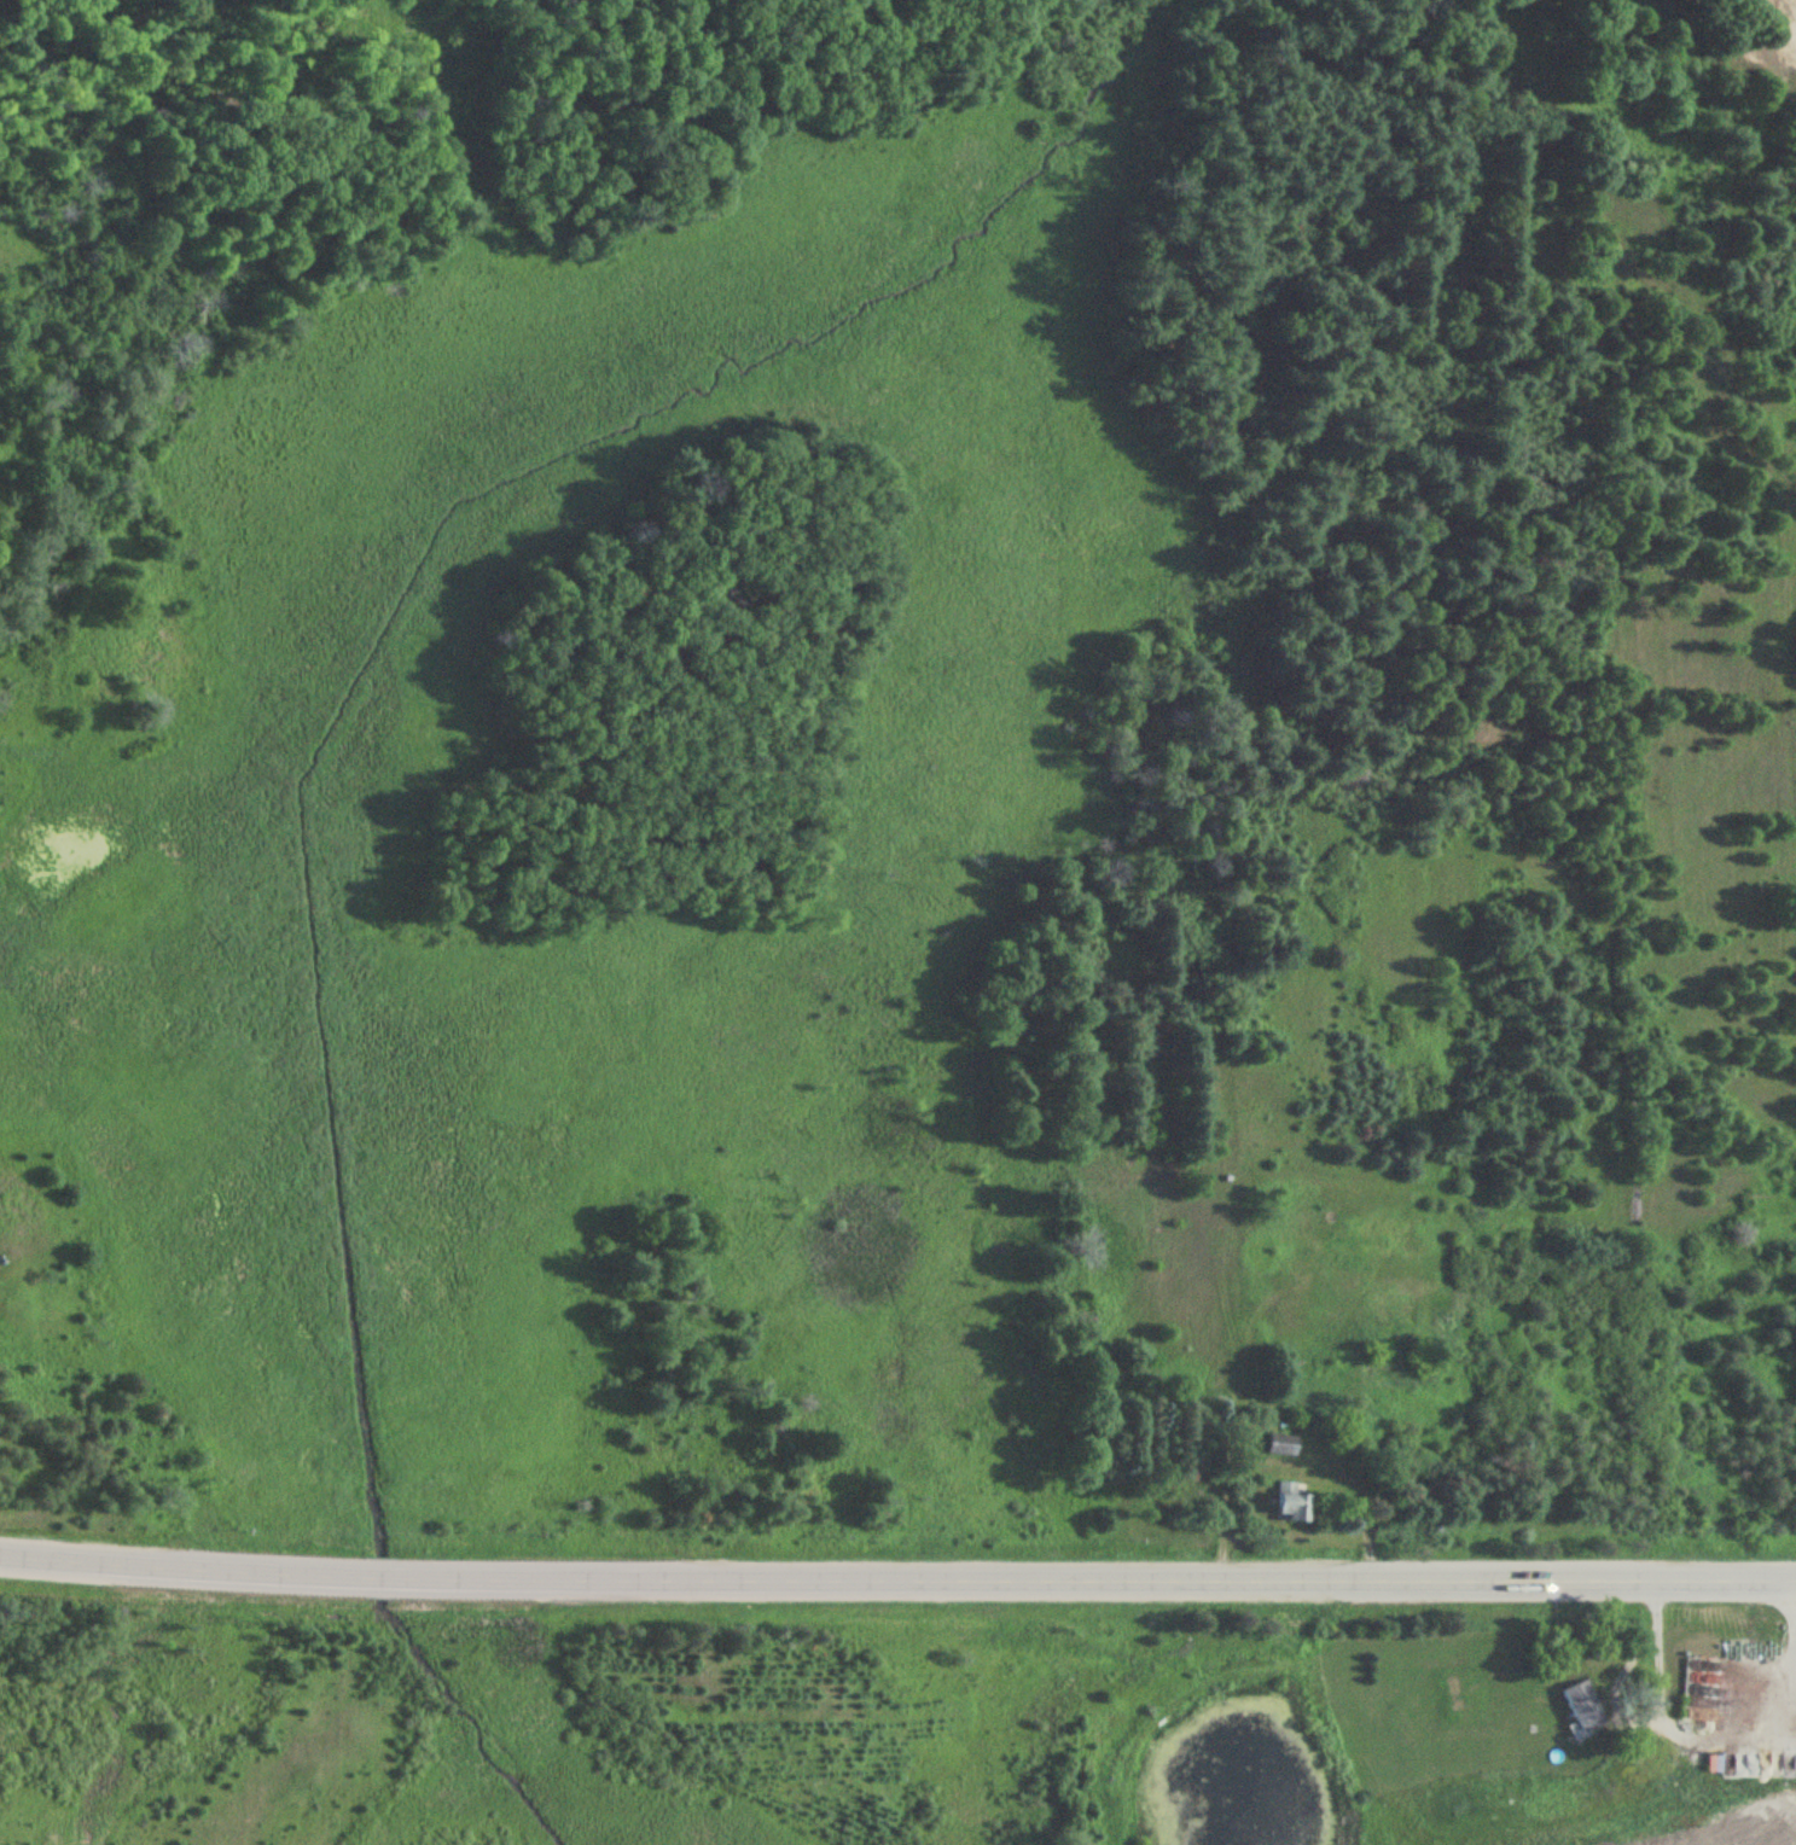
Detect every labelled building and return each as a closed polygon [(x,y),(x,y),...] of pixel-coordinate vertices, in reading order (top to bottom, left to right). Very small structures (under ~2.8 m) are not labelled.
[(1292,1436),(1268,1435),(1267,1454),(1291,1455),(1292,1436)] [(1277,1520),(1306,1520),(1306,1483),(1277,1483),(1277,1520)] [(1560,1689),(1580,1729),(1602,1719),(1582,1678),(1560,1689)]
